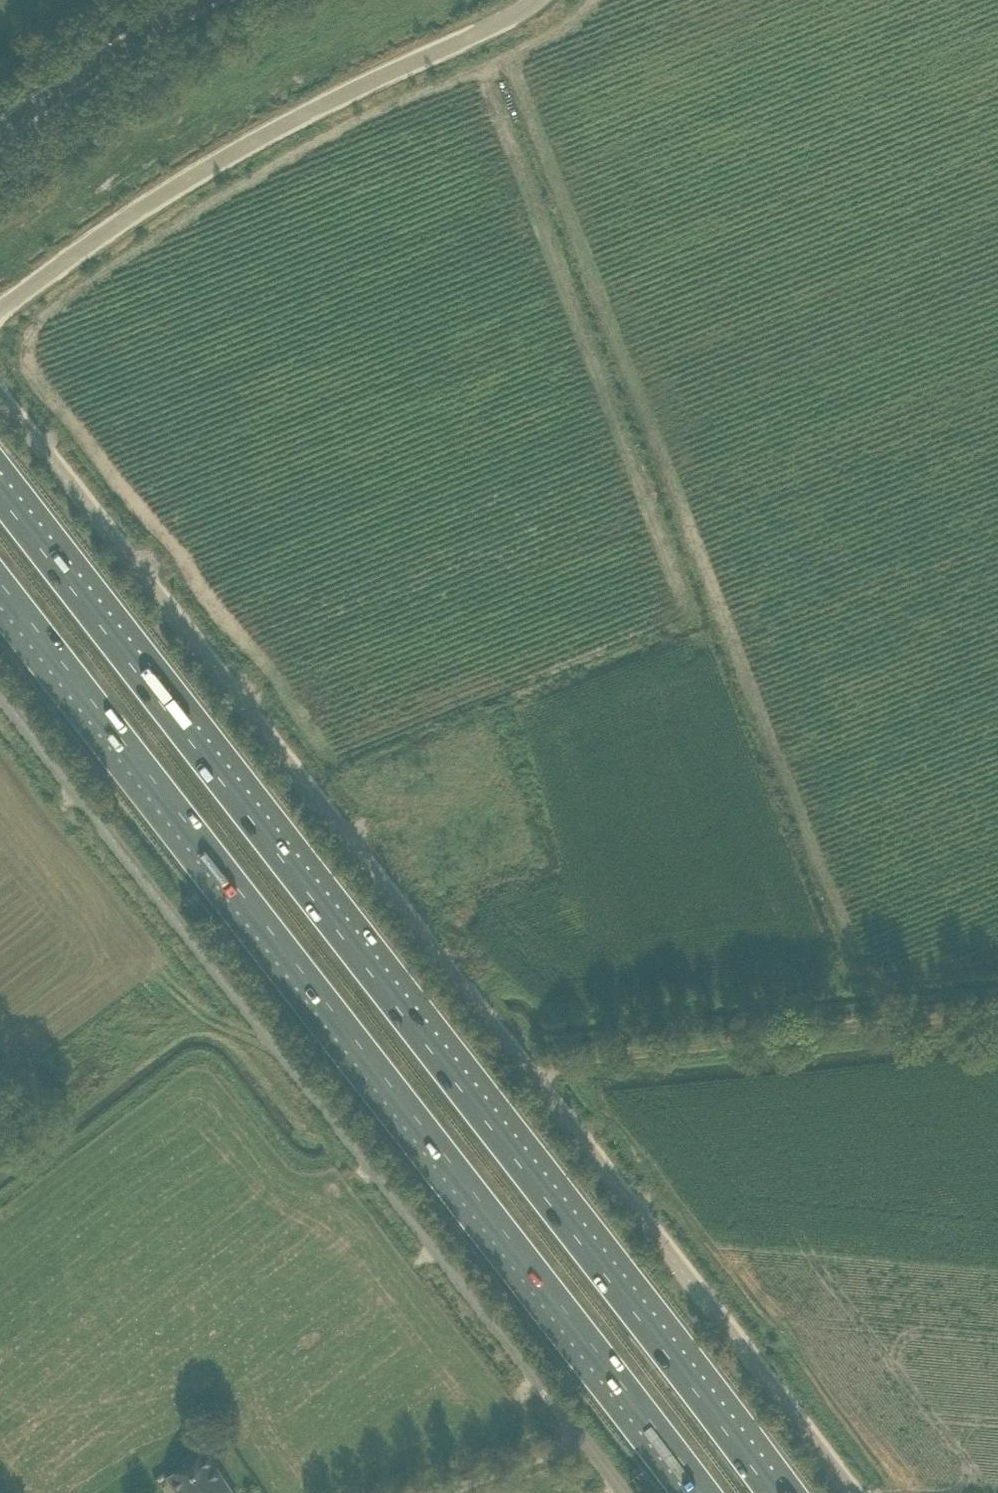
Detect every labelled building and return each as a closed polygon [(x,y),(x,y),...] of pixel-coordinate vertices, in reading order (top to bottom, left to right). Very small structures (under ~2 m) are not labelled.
[(221,1474),(218,1476),(212,1466),(214,1464),(203,1446),(185,1458),(188,1463),(167,1477),(177,1492),(233,1492),(221,1474)]
